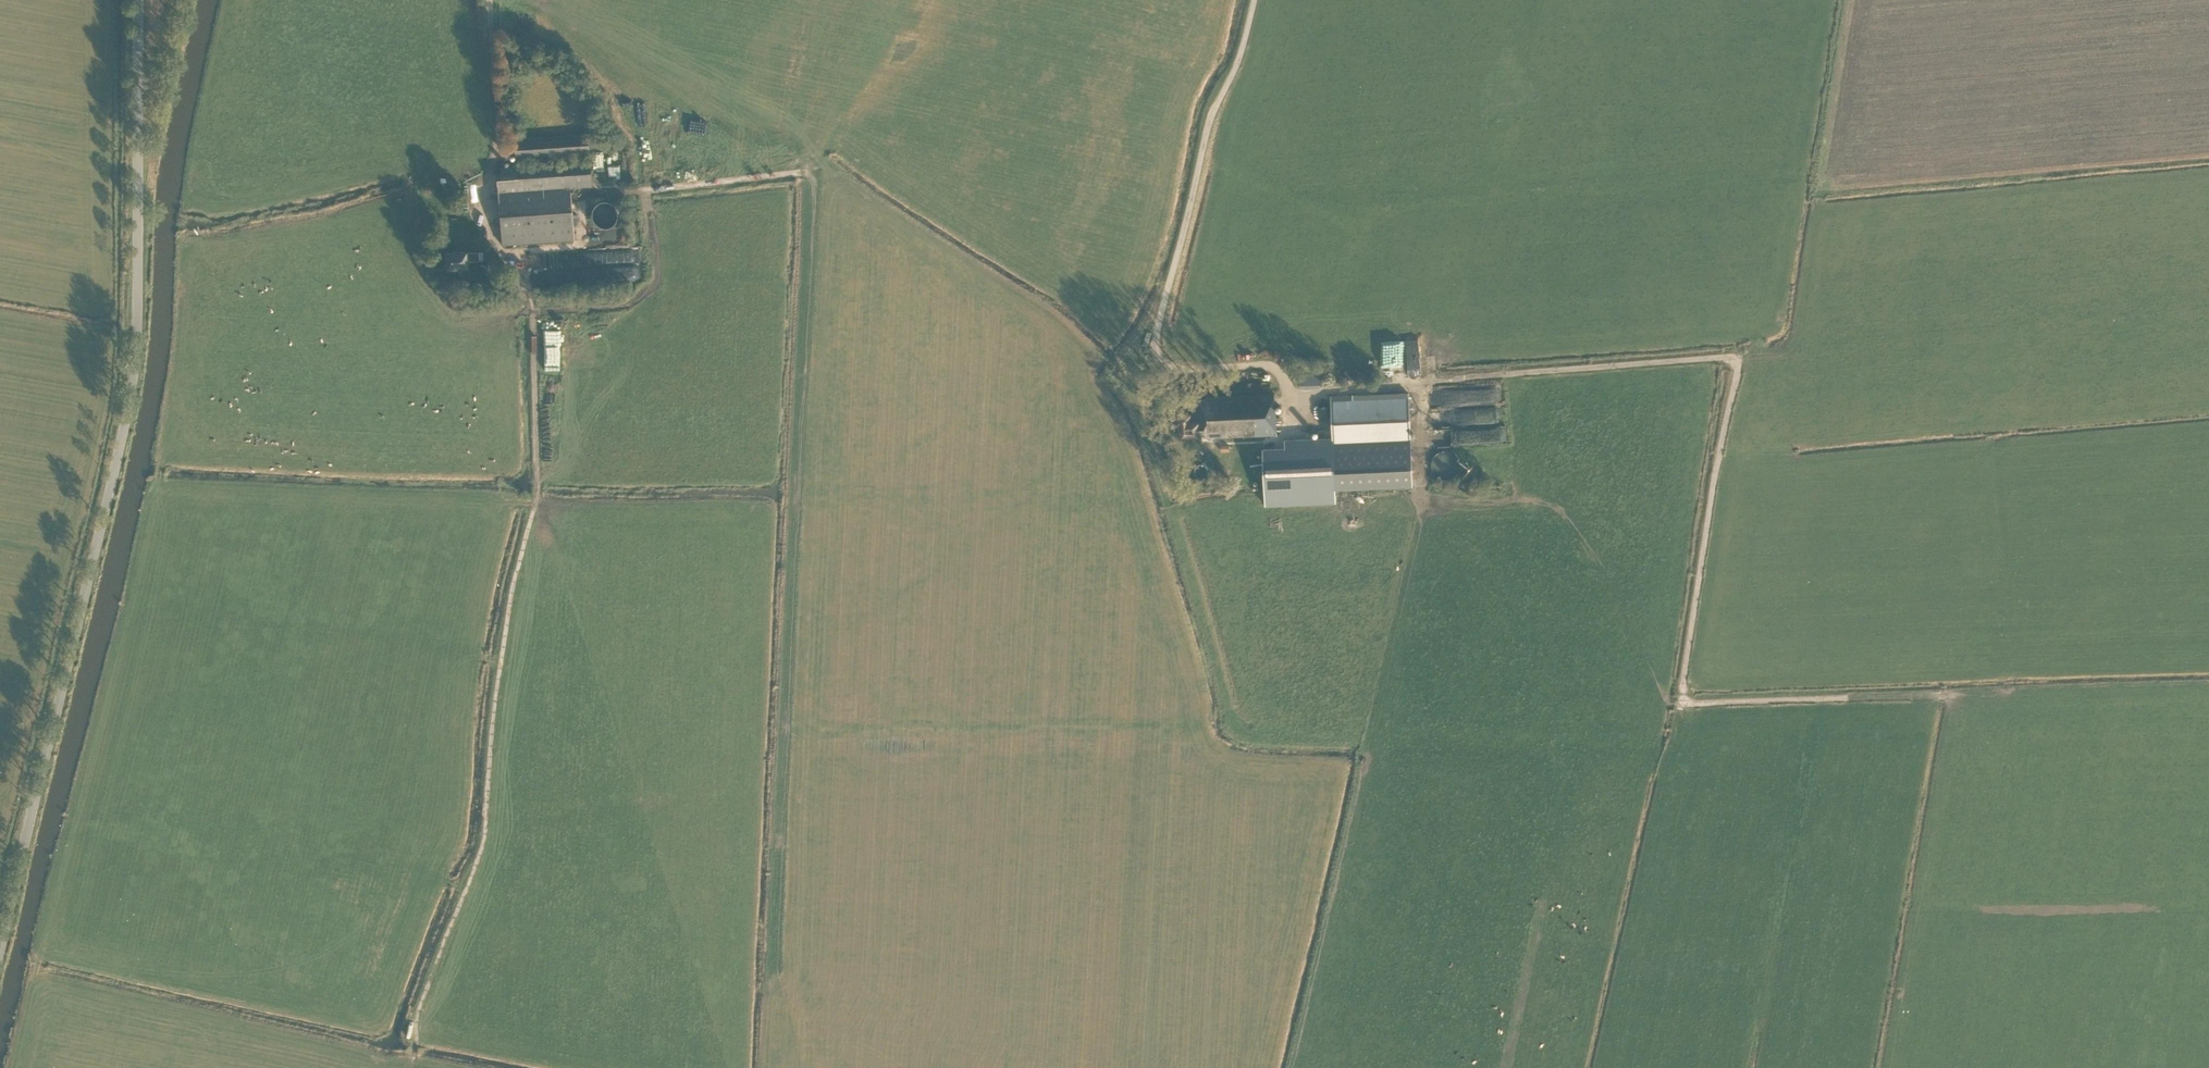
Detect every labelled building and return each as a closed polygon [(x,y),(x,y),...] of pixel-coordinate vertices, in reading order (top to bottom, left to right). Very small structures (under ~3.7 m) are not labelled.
[(542,166),(542,160),(589,157),(588,145),(587,133),(514,138),(516,162),(528,161),(528,167),(501,168),(501,171),(497,171),(502,244),(574,239),(570,188),(591,186),(589,162),(542,166)] [(653,166),(638,168),(640,178),(655,175),(653,166)] [(592,218),(598,218),(598,226),(615,227),(616,204),(593,202),(592,218)] [(468,252),(466,250),(445,252),(447,269),(470,267),(469,261),(480,260),(479,251),(468,252)] [(1408,373),(1422,373),(1421,338),(1407,339),(1408,373)] [(1321,387),(1321,370),(1301,370),(1302,388),(1321,387)] [(1336,489),(1414,486),(1409,392),(1332,396),(1336,489)] [(1279,450),(1276,393),(1206,397),(1206,399),(1199,399),(1200,418),(1199,418),(1199,423),(1191,424),(1191,416),(1180,417),(1181,439),(1214,438),(1214,439),(1259,437),(1260,465),(1284,463),(1285,476),(1302,475),(1301,449),(1279,450)]
